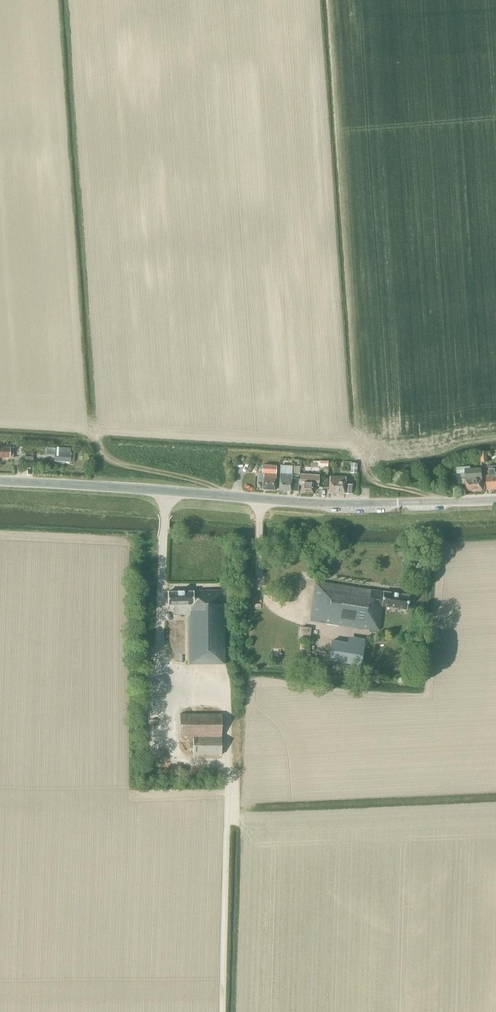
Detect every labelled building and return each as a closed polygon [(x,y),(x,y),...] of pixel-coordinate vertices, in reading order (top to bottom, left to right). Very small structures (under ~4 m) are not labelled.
[(10,458),(10,447),(0,447),(0,457),(10,458)] [(70,448),(55,447),(54,462),(70,463),(71,453),(70,453),(70,448)] [(274,490),(276,466),(262,465),(261,474),(258,474),(258,482),(263,482),(262,490),(274,490)] [(280,466),(278,490),(290,491),(291,479),(291,476),(292,466),(280,465),(280,466)] [(495,466),(488,466),(488,476),(486,476),(487,490),(495,489),(495,469),(495,466)] [(466,491),(483,490),(481,468),(465,469),(466,491)] [(312,492),(312,486),(318,487),(319,475),(300,474),(299,485),(301,486),(300,492),(312,492)] [(345,485),(345,477),(329,477),(328,493),(344,494),(351,494),(351,485),(345,485)] [(291,479),(290,491),(298,492),(299,479),(291,479)] [(406,610),(408,596),(315,582),(310,621),(378,631),(381,607),(406,610)] [(225,615),(230,615),(230,591),(167,592),(167,606),(174,606),(174,615),(187,615),(187,664),(225,664),(225,615)] [(309,640),(310,629),(300,628),(299,639),(309,640)] [(360,666),(363,646),(332,641),(328,661),(360,666)] [(221,755),(221,714),(179,714),(179,737),(193,737),(193,755),(221,755)]
